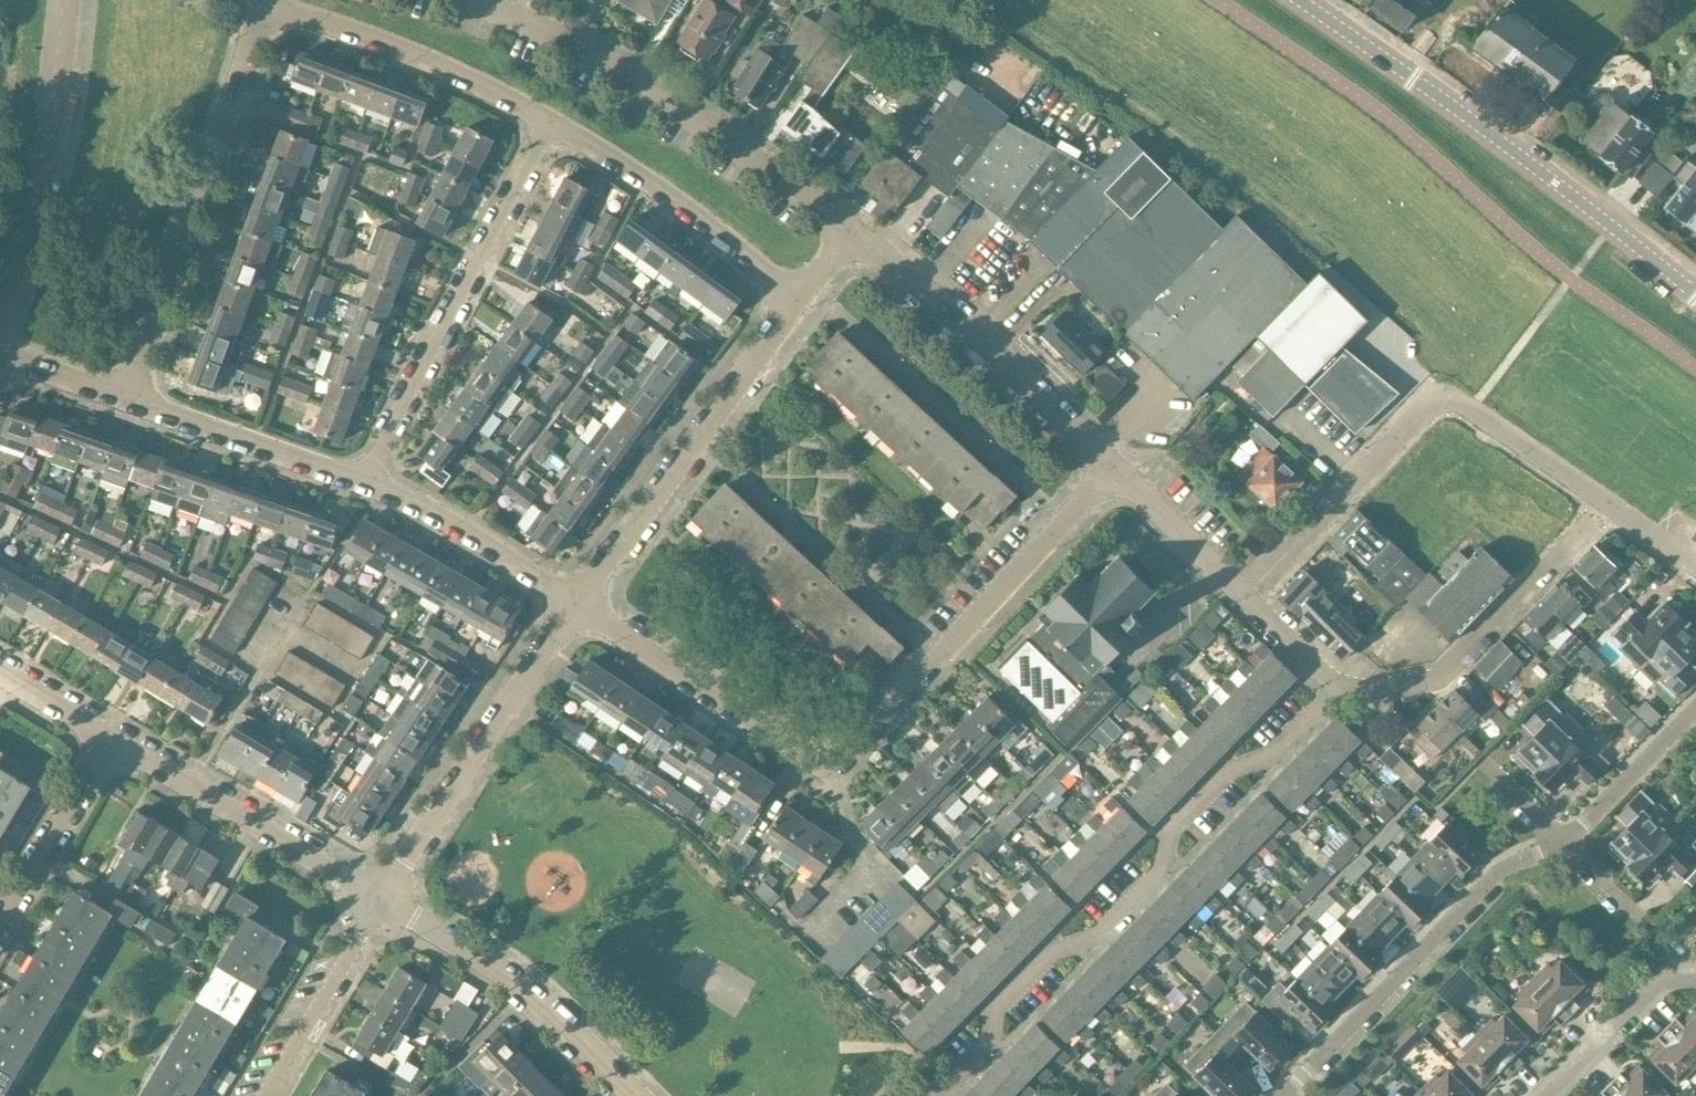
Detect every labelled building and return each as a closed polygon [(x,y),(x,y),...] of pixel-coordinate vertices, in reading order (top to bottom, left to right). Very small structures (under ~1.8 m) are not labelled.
[(672,0),(617,0),(658,24),(672,0)] [(684,45),(681,49),(699,60),(701,56),(707,59),(735,14),(739,7),(752,14),(761,0),(722,0),(719,5),(712,0),(705,0),(679,42),(684,45)] [(1416,2),(1439,18),(1452,0),(1417,0),(1416,2)] [(1569,59),(1527,28),(1533,19),(1509,1),(1503,9),(1500,8),(1474,45),(1545,97),(1544,99),(1566,115),(1582,93),(1569,84),(1565,90),(1553,81),(1569,59)] [(760,107),(794,54),(809,63),(832,32),(844,17),(828,7),(817,23),(803,14),(774,58),(758,48),(750,61),(746,59),(740,60),(735,68),(737,74),(740,76),(732,89),(760,107)] [(863,142),(843,128),(840,132),(816,110),(812,107),(855,48),(832,32),(809,63),(798,78),(812,87),(802,100),(783,127),(842,170),(863,142)] [(317,88),(327,62),(301,53),(292,79),(317,88)] [(342,97),(352,71),(327,62),(317,88),(342,97)] [(367,106),(376,80),(352,71),(342,97),(367,106)] [(948,196),(1006,119),(1008,116),(954,76),(886,148),(859,183),(894,210),(921,175),(948,196)] [(392,116),(402,89),(376,80),(367,106),(392,116)] [(417,125),(426,98),(402,89),(392,116),(417,125)] [(1642,147),(1653,133),(1631,115),(1630,116),(1613,103),(1612,97),(1608,94),(1601,94),(1590,109),(1600,117),(1583,139),(1601,153),(1601,154),(1622,171),(1623,170),(1631,176),(1649,153),(1642,147)] [(282,106),(277,120),(303,129),(308,115),(282,106)] [(308,115),(303,129),(317,134),(322,120),(308,115)] [(1028,239),(1095,169),(1077,159),(1057,148),(1006,119),(948,196),(926,225),(941,237),(972,197),(1028,239)] [(438,142),(443,127),(427,122),(422,137),(437,142),(438,142)] [(343,127),(338,141),(353,147),(358,132),(343,127)] [(480,164),(492,140),(467,127),(455,151),(480,164)] [(299,166),(308,140),(282,130),(272,156),(299,166)] [(358,132),(353,147),(367,152),(372,138),(358,132)] [(1056,267),(1158,164),(1129,135),(1095,169),(1028,239),(1056,267)] [(422,137),(418,151),(432,156),(437,142),(422,137)] [(394,146),(389,160),(403,165),(408,151),(394,146)] [(467,188),(480,164),(455,151),(442,175),(467,188)] [(1689,155),(1673,175),(1683,184),(1666,205),(1695,229),(1695,161),(1689,155)] [(307,169),(299,166),(272,156),(263,181),(290,191),(298,194),(307,169)] [(1657,194),(1672,175),(1655,161),(1639,181),(1657,194)] [(335,163),(330,177),(345,182),(350,168),(335,163)] [(1122,331),(1224,228),(1158,164),(1056,267),(1122,331)] [(409,176),(405,187),(419,193),(424,178),(410,173),(409,176)] [(455,211),(467,188),(442,175),(430,198),(455,211)] [(330,177),(325,192),(339,197),(345,182),(330,177)] [(578,214),(591,190),(565,177),(553,201),(578,214)] [(281,216),(290,191),(263,181),(254,206),(281,216)] [(405,187),(399,202),(413,207),(419,193),(405,187)] [(442,236),(455,211),(430,198),(417,223),(442,236)] [(574,242),(587,218),(578,214),(553,201),(541,224),(566,238),(574,242)] [(254,206),(245,231),(271,241),(282,244),(288,228),(278,224),(281,216),(254,206)] [(318,212),(312,227),(326,232),(332,217),(318,212)] [(611,231),(618,219),(605,212),(598,224),(611,231)] [(1194,400),(1308,284),(1237,215),(1224,228),(1122,331),(1194,400)] [(639,256),(656,233),(634,217),(617,240),(639,256)] [(558,252),(566,238),(541,224),(529,248),(554,261),(562,265),(567,257),(558,252)] [(603,245),(611,231),(598,224),(590,237),(603,245)] [(338,225),(333,239),(347,244),(353,230),(338,225)] [(312,227),(307,241),(321,246),(326,232),(312,227)] [(377,227),(368,253),(378,256),(405,266),(414,240),(387,231),(377,227)] [(245,231),(236,255),(262,265),(273,269),(282,244),(271,241),(245,231)] [(661,271),(678,248),(656,233),(639,256),(661,271)] [(333,239),(328,253),(342,259),(347,244),(333,239)] [(541,285),(554,261),(529,248),(516,272),(541,285)] [(682,287),(699,264),(678,248),(661,271),(674,281),(667,291),(675,297),(682,287)] [(253,290),(262,265),(236,255),(227,280),(253,290)] [(396,291),(405,266),(378,256),(369,281),(396,291)] [(587,279),(594,267),(582,260),(575,272),(587,279)] [(299,262),(294,276),(308,282),(313,267),(299,262)] [(704,302),(720,279),(699,264),(682,287),(704,302)] [(623,277),(606,265),(598,277),(615,289),(623,277)] [(580,293),(587,279),(575,272),(567,285),(580,293)] [(320,274),(315,289),(329,294),(334,279),(320,274)] [(294,276),(289,291),(303,296),(308,282),(294,276)] [(1390,395),(1345,352),(1343,353),(1339,350),(1368,320),(1331,285),(1322,276),(1306,292),(1316,301),(1268,350),(1305,385),(1306,384),(1354,432),(1390,395)] [(627,298),(636,286),(623,277),(615,289),(627,298)] [(726,318),(742,295),(720,279),(704,302),(726,318)] [(244,315),(253,290),(227,280),(218,305),(244,315)] [(387,316),(396,291),(369,281),(360,306),(387,316)] [(315,289),(310,303),(324,308),(329,294),(315,289)] [(658,321),(667,309),(654,300),(645,312),(658,321)] [(535,341),(551,319),(528,302),(512,324),(535,341)] [(235,340),(244,315),(218,305),(208,330),(235,340)] [(378,340),(387,316),(360,306),(351,331),(378,340)] [(671,330),(679,318),(667,309),(658,321),(671,330)] [(1106,349),(1065,309),(1041,335),(1082,375),(1106,349)] [(281,312),(276,326),(290,331),(295,317),(281,312)] [(636,334),(645,322),(633,313),(624,326),(636,334)] [(302,324),(297,338),(311,344),(316,329),(302,324)] [(520,362),(535,341),(512,324),(497,345),(520,362)] [(708,339),(688,324),(679,336),(699,351),(708,339)] [(276,326),(270,341),(285,346),(290,331),(276,326)] [(208,330),(199,355),(226,364),(237,368),(246,344),(235,340),(208,330)] [(369,365),(378,340),(351,331),(342,355),(369,365)] [(613,365),(628,344),(616,335),(601,356),(613,365)] [(990,479),(834,335),(804,367),(961,512),(963,511),(981,528),(1000,507),(1002,509),(1016,494),(994,474),(990,479)] [(297,338),(291,353),(306,358),(311,344),(297,338)] [(681,382),(697,360),(669,340),(653,362),(658,365),(681,382)] [(584,363),(594,351),(582,342),(572,354),(584,363)] [(514,370),(520,362),(497,345),(481,367),(513,391),(521,381),(520,374),(514,370)] [(1305,385),(1268,350),(1238,381),(1274,417),(1305,385)] [(369,365),(342,355),(331,352),(322,377),(333,380),(360,390),(369,365)] [(191,377),(190,380),(228,394),(229,393),(234,378),(238,379),(238,380),(239,380),(240,378),(254,383),(259,369),(245,364),(242,370),(237,368),(226,364),(199,355),(191,377)] [(604,377),(613,365),(601,356),(592,368),(604,377)] [(665,403),(681,382),(658,365),(643,387),(665,403)] [(1124,385),(1105,366),(1090,381),(1109,400),(1124,385)] [(513,391),(481,367),(465,388),(489,405),(496,410),(498,412),(513,391)] [(259,369),(254,383),(269,388),(274,374),(259,369)] [(562,393),(571,381),(559,372),(550,385),(562,393)] [(283,377),(278,391),(292,396),(297,382),(283,377)] [(351,415),(360,390),(333,380),(324,406),(351,415)] [(297,382),(292,396),(307,402),(312,387),(297,382)] [(553,406),(562,393),(550,385),(541,397),(553,406)] [(582,408),(591,395),(579,386),(570,399),(582,408)] [(650,425),(665,403),(643,387),(627,408),(650,425)] [(496,410),(489,405),(465,388),(450,410),(473,427),(480,432),(496,410)] [(572,420),(582,408),(570,399),(560,411),(572,420)] [(341,441),(351,415),(324,406),(314,431),(341,441)] [(40,415),(15,407),(10,418),(0,415),(0,444),(26,453),(30,443),(40,415)] [(634,446),(650,425),(627,408),(611,430),(634,446)] [(458,448),(473,427),(450,410),(435,431),(458,448)] [(55,451),(64,424),(40,415),(30,443),(55,451)] [(531,436),(540,423),(528,415),(519,427),(531,436)] [(55,451),(51,462),(77,471),(80,460),(90,433),(80,429),(81,427),(80,425),(68,420),(65,422),(64,424),(55,451)] [(634,446),(611,430),(602,423),(587,444),(596,451),(619,467),(634,446)] [(1302,481),(1270,452),(1280,442),(1260,423),(1250,433),(1266,447),(1239,475),(1276,510),(1302,481)] [(522,448),(531,436),(519,427),(510,439),(522,448)] [(550,450),(560,438),(548,429),(538,441),(550,450)] [(442,469),(458,448),(435,431),(418,453),(429,461),(421,472),(442,487),(451,475),(442,469)] [(104,469),(114,441),(90,433),(80,460),(104,469)] [(130,477),(139,450),(114,441),(104,469),(101,477),(127,486),(130,477)] [(541,463),(550,450),(538,441),(529,454),(541,463)] [(587,444),(571,465),(580,472),(603,489),(619,467),(596,451),(587,444)] [(154,486),(164,459),(139,450),(130,477),(154,486)] [(482,475),(491,463),(478,454),(469,466),(482,475)] [(176,508),(190,468),(164,459),(154,486),(150,499),(176,508)] [(23,484),(29,470),(14,463),(8,477),(23,484)] [(495,485),(504,472),(491,463),(482,475),(495,485)] [(603,489),(580,472),(571,465),(556,487),(565,493),(587,510),(603,489)] [(200,516),(215,476),(190,468),(176,508),(200,516)] [(229,512),(239,485),(215,476),(200,516),(225,525),(229,512)] [(16,498),(23,484),(8,477),(1,491),(16,498)] [(515,499),(524,487),(512,478),(503,490),(515,499)] [(254,521),(264,494),(239,485),(229,512),(254,521)] [(878,631),(721,486),(691,519),(848,664),(849,663),(870,682),(888,661),(889,662),(904,647),(882,626),(878,631)] [(527,508),(537,496),(524,487),(515,499),(527,508)] [(58,518),(65,502),(42,491),(35,507),(58,518)] [(572,531),(587,510),(565,493),(549,515),(572,531)] [(279,530),(289,502),(264,494),(254,521),(279,530)] [(8,503),(0,499),(0,516),(2,517),(8,503)] [(72,524),(79,509),(65,502),(58,518),(72,524)] [(304,538),(314,511),(289,502),(279,530),(304,538)] [(572,531),(549,515),(540,508),(524,530),(556,553),(572,531)] [(1427,575),(1357,508),(1327,539),(1342,554),(1348,548),(1380,579),(1374,584),(1397,607),(1406,598),(1451,641),(1513,577),(1481,547),(1468,560),(1458,551),(1434,576),(1430,572),(1427,575)] [(91,510),(82,529),(92,534),(106,541),(113,525),(102,519),(99,518),(95,516),(97,513),(91,510)] [(330,547),(340,520),(314,511),(304,538),(330,547)] [(41,537),(48,522),(34,515),(27,531),(41,537)] [(357,576),(366,561),(384,530),(364,519),(346,550),(358,556),(349,571),(357,576)] [(54,544),(62,528),(48,522),(41,537),(54,544)] [(119,547),(127,531),(113,525),(106,541),(119,547)] [(386,572),(404,542),(384,530),(366,561),(386,572)] [(87,559),(95,544),(81,537),(74,553),(87,559)] [(154,563),(161,547),(148,541),(140,557),(154,563)] [(268,564),(275,548),(260,542),(254,559),(268,564)] [(405,583),(422,552),(404,542),(386,572),(405,583)] [(101,566),(109,550),(95,544),(87,559),(101,566)] [(1604,581),(1617,567),(1594,545),(1574,565),(1606,596),(1613,589),(1604,581)] [(167,570),(175,554),(161,547),(154,563),(167,570)] [(283,570),(289,553),(275,548),(268,564),(283,570)] [(424,594),(441,563),(422,552),(405,583),(424,594)] [(3,600),(18,576),(23,567),(0,553),(0,598),(3,600)] [(1103,668),(1138,632),(1137,631),(1135,632),(1134,631),(1142,623),(1143,624),(1149,618),(1139,607),(1143,603),(1144,605),(1146,603),(1144,602),(1153,592),(1155,594),(1157,592),(1150,585),(1157,578),(1154,575),(1154,574),(1137,557),(1136,558),(1133,554),(1126,562),(1119,555),(1117,556),(1119,558),(1109,567),(1108,566),(1106,567),(1108,569),(1104,573),(1093,562),(1086,568),(1088,570),(1080,578),(1079,576),(1080,575),(1079,574),(1043,610),(1045,612),(1038,618),(1044,623),(1027,640),(1026,639),(998,667),(1052,720),(1047,725),(1060,738),(1065,733),(1076,743),(1121,698),(1094,672),(1102,664),(1103,666),(1102,667),(1103,668)] [(308,579),(314,563),(300,557),(294,574),(308,579)] [(137,583),(144,567),(131,561),(123,576),(137,583)] [(443,605),(461,575),(441,563),(424,594),(443,605)] [(202,586),(210,570),(196,564),(189,580),(202,586)] [(1351,565),(1339,578),(1348,587),(1361,574),(1351,565)] [(151,589),(158,574),(144,567),(137,583),(151,589)] [(277,582),(253,568),(246,580),(270,594),(277,582)] [(1362,639),(1394,606),(1362,575),(1337,600),(1305,569),(1278,597),(1311,628),(1342,659),(1362,638),(1362,639)] [(216,593),(223,577),(210,570),(202,586),(216,593)] [(463,617),(481,586),(461,575),(443,605),(463,617)] [(25,614),(40,589),(18,576),(3,600),(25,614)] [(270,594),(246,580),(239,592),(263,606),(270,594)] [(1564,622),(1588,595),(1579,587),(1572,594),(1559,581),(1540,600),(1564,622)] [(183,605),(191,589),(177,583),(170,598),(183,605)] [(340,605),(347,594),(328,583),(321,595),(340,605)] [(482,628),(499,597),(494,594),(494,588),(485,583),(481,586),(463,617),(482,628)] [(48,627),(63,603),(40,589),(25,614),(48,627)] [(197,611),(204,595),(191,589),(183,605),(197,611)] [(1617,593),(1605,604),(1617,615),(1628,604),(1633,599),(1623,589),(1619,594),(1617,593)] [(263,606),(239,592),(232,604),(256,618),(263,606)] [(350,611),(357,600),(347,594),(340,605),(350,611)] [(502,639),(519,608),(513,605),(513,599),(504,594),(499,597),(482,628),(492,634),(487,644),(495,649),(501,638),(502,639)] [(360,617),(367,605),(357,600),(350,611),(360,617)] [(1539,650),(1564,622),(1540,600),(1523,618),(1533,628),(1525,636),(1539,650)] [(1641,668),(1686,621),(1684,619),(1686,616),(1678,607),(1675,610),(1666,601),(1646,621),(1635,611),(1620,626),(1613,633),(1624,643),(1620,647),(1641,668)] [(71,641),(86,617),(63,603),(48,627),(71,641)] [(316,633),(329,610),(317,603),(303,625),(316,633)] [(256,618),(232,604),(225,615),(249,630),(256,618)] [(369,622),(375,610),(367,605),(360,617),(369,622)] [(1604,605),(1593,617),(1605,628),(1616,616),(1604,605)] [(327,639),(341,617),(329,610),(316,633),(327,639)] [(379,628),(386,616),(375,610),(369,622),(379,628)] [(1214,614),(1204,623),(1212,631),(1222,621),(1214,614)] [(249,630),(225,615),(218,627),(242,641),(249,630)] [(93,654),(108,630),(86,617),(71,641),(93,654)] [(338,646),(352,623),(341,617),(327,639),(338,646)] [(1695,652),(1695,629),(1695,630),(1686,622),(1687,622),(1686,621),(1641,668),(1655,681),(1657,679),(1674,696),(1695,673),(1695,669),(1688,661),(1695,652)] [(350,654),(364,631),(352,623),(338,646),(350,654)] [(1203,650),(1216,637),(1203,624),(1191,637),(1203,650)] [(242,641),(218,627),(211,639),(235,653),(242,641)] [(116,668),(131,644),(108,630),(93,654),(116,668)] [(360,659),(373,636),(364,631),(350,654),(360,659)] [(428,651),(435,640),(426,635),(420,646),(428,651)] [(439,657),(445,646),(435,640),(428,651),(439,657)] [(1497,688),(1522,663),(1500,641),(1475,667),(1497,688)] [(1296,676),(1262,643),(1255,651),(1265,661),(1255,670),(1279,694),(1296,676)] [(139,682),(154,657),(131,644),(116,668),(139,682)] [(448,662),(455,651),(445,646),(439,657),(448,662)] [(1181,670),(1193,657),(1182,646),(1169,659),(1181,670)] [(208,668),(216,654),(203,647),(195,660),(208,668)] [(287,680),(301,658),(289,651),(275,673),(287,680)] [(1557,652),(1545,665),(1557,676),(1569,664),(1557,652)] [(383,670),(389,660),(379,653),(373,662),(383,670)] [(222,676),(230,662),(216,654),(208,668),(222,676)] [(161,695),(176,671),(154,657),(139,682),(161,695)] [(473,677),(479,665),(464,657),(458,668),(473,677)] [(298,687),(312,664),(301,658),(287,680),(298,687)] [(429,659),(416,678),(425,684),(455,704),(467,685),(438,666),(429,659)] [(600,706),(619,679),(590,660),(572,687),(600,706)] [(1279,694),(1255,670),(1246,661),(1238,669),(1248,679),(1238,688),(1262,711),(1279,694)] [(377,678),(383,670),(373,662),(367,671),(377,678)] [(1165,680),(1174,671),(1166,663),(1156,672),(1165,680)] [(310,694),(323,671),(312,664),(298,687),(310,694)] [(184,709),(199,685),(176,671),(161,695),(184,709)] [(322,701),(335,678),(323,671),(310,694),(322,701)] [(371,688),(377,678),(367,671),(361,681),(371,688)] [(199,685),(184,709),(207,723),(222,698),(221,698),(227,688),(205,675),(199,685)] [(332,707),(346,685),(335,678),(322,701),(332,707)] [(416,678),(404,696),(413,703),(442,722),(455,704),(425,684),(416,678)] [(623,721),(641,694),(619,679),(600,706),(623,721)] [(1262,711),(1238,688),(1229,679),(1221,687),(1230,697),(1221,706),(1245,729),(1262,711)] [(295,695),(285,689),(269,680),(262,691),(288,707),(295,695)] [(365,698),(371,688),(361,681),(354,690),(365,698)] [(1142,709),(1157,693),(1146,682),(1130,698),(1142,709)] [(1510,720),(1497,708),(1489,700),(1486,704),(1476,694),(1468,702),(1454,689),(1436,707),(1460,730),(1478,712),(1486,720),(1489,716),(1502,728),(1510,720)] [(352,716),(362,701),(351,694),(342,709),(352,716)] [(644,736),(662,709),(641,694),(623,721),(644,736)] [(297,712),(304,701),(295,695),(288,707),(297,712)] [(404,696),(391,715),(401,721),(430,741),(442,722),(413,703),(404,696)] [(1245,729),(1221,706),(1212,696),(1203,705),(1213,714),(1203,724),(1227,747),(1245,729)] [(1614,697),(1606,705),(1610,709),(1615,709),(1621,704),(1614,697)] [(1015,725),(988,698),(972,714),(999,741),(1009,731),(1017,739),(1028,728),(1020,720),(1015,725)] [(1535,774),(1580,728),(1566,714),(1564,716),(1547,700),(1522,725),(1533,735),(1515,754),(1518,757),(1515,759),(1524,768),(1527,765),(1535,773),(1534,774),(1535,774)] [(307,718),(313,707),(304,701),(297,712),(307,718)] [(1122,722),(1132,712),(1125,704),(1114,714),(1122,722)] [(316,724),(323,713),(313,707),(307,718),(316,724)] [(1468,738),(1460,730),(1436,707),(1419,726),(1426,733),(1418,741),(1435,757),(1452,738),(1460,746),(1468,738)] [(666,751),(685,723),(662,709),(644,736),(666,751)] [(240,765),(258,735),(247,728),(254,718),(245,712),(238,724),(239,724),(221,754),(240,765)] [(584,731),(558,714),(551,725),(577,742),(584,731)] [(999,741),(972,714),(956,729),(983,757),(999,741)] [(391,715),(379,734),(383,736),(418,760),(421,755),(426,755),(431,747),(429,742),(430,741),(401,721),(391,715)] [(1098,726),(1089,735),(1105,751),(1114,741),(1123,733),(1107,717),(1098,726)] [(1371,750),(1337,717),(1320,734),(1344,758),(1353,749),(1363,758),(1371,750)] [(1227,747),(1203,724),(1197,730),(1187,720),(1179,728),(1189,738),(1180,748),(1203,771),(1227,747)] [(689,766),(707,738),(685,723),(666,751),(689,766)] [(259,777),(277,746),(267,740),(273,729),(265,724),(258,735),(240,765),(259,777)] [(1608,762),(1597,752),(1601,747),(1580,728),(1535,774),(1537,777),(1535,779),(1544,788),(1546,785),(1556,794),(1576,774),(1587,785),(1602,769),(1601,769),(1608,762)] [(991,765),(983,757),(956,729),(940,745),(975,780),(991,765)] [(1354,767),(1344,758),(1320,734),(1303,752),(1327,775),(1335,767),(1345,777),(1354,767)] [(418,760),(383,736),(375,748),(370,744),(366,752),(376,759),(405,778),(418,760)] [(348,755),(355,745),(343,737),(337,746),(348,755)] [(1088,737),(1079,746),(1087,754),(1096,745),(1088,737)] [(689,766),(683,775),(697,784),(705,790),(729,753),(707,738),(689,766)] [(1203,771),(1180,748),(1171,739),(1163,747),(1172,756),(1163,765),(1186,788),(1203,771)] [(599,757),(606,747),(598,742),(591,752),(599,757)] [(1033,776),(1055,754),(1044,743),(1034,753),(1037,756),(1026,768),(1033,776)] [(975,780),(940,745),(925,761),(952,788),(961,779),(969,787),(975,780)] [(278,788),(296,758),(277,746),(259,777),(278,788)] [(343,763),(348,755),(337,746),(331,755),(343,763)] [(607,763),(614,753),(606,747),(599,757),(607,763)] [(1424,782),(1390,749),(1380,759),(1414,792),(1424,782)] [(1337,785),(1327,775),(1303,752),(1286,769),(1310,793),(1318,784),(1328,794),(1337,785)] [(733,795),(751,768),(729,753),(705,790),(713,795),(719,786),(733,795)] [(1059,781),(1078,763),(1068,753),(1049,771),(1059,781)] [(336,773),(343,763),(331,755),(325,765),(336,773)] [(1186,788),(1163,765),(1154,756),(1145,764),(1155,773),(1146,783),(1169,806),(1186,788)] [(298,800),(316,770),(296,758),(278,788),(298,800)] [(405,778),(376,759),(364,777),(393,796),(396,792),(401,792),(407,784),(405,779),(405,778)] [(960,796),(952,788),(925,761),(909,776),(936,804),(944,811),(960,796)] [(330,781),(336,773),(325,765),(319,774),(330,781)] [(32,786),(0,766),(0,840),(32,786)] [(643,786),(651,774),(641,768),(633,780),(643,786)] [(756,810),(774,783),(751,768),(733,795),(756,810)] [(1023,786),(1033,776),(1026,768),(1015,778),(1023,786)] [(1310,793),(1286,769),(1269,787),(1293,810),(1301,801),(1311,811),(1320,802),(1310,793)] [(660,798),(670,782),(653,771),(651,774),(643,786),(660,798)] [(1040,800),(1059,781),(1049,771),(1031,790),(1040,800)] [(1169,806),(1146,783),(1136,773),(1128,782),(1138,791),(1127,801),(1151,824),(1169,806)] [(324,791),(330,781),(319,774),(313,785),(324,791)] [(936,804),(909,776),(893,792),(920,819),(936,804)] [(393,796),(364,777),(352,795),(381,814),(393,796)] [(381,814),(352,795),(341,788),(322,817),(339,829),(346,819),(368,834),(372,828),(377,828),(383,820),(381,815),(381,814)] [(1002,807),(1014,795),(1006,788),(994,799),(1002,807)] [(1021,819),(1040,800),(1031,790),(1011,809),(1021,819)] [(1397,808),(1406,798),(1398,790),(1389,800),(1397,808)] [(1628,866),(1674,819),(1660,805),(1658,808),(1641,791),(1616,816),(1627,826),(1608,845),(1611,848),(1609,851),(1617,859),(1620,857),(1628,865),(1628,866)] [(920,819),(893,792),(877,808),(904,835),(920,819)] [(1296,826),(1262,793),(1245,810),(1269,835),(1278,825),(1287,835),(1296,826)] [(1145,830),(1112,797),(1104,805),(1114,815),(1105,825),(1128,847),(1145,830)] [(991,817),(1002,807),(994,799),(984,810),(991,817)] [(688,816),(695,806),(686,800),(679,810),(688,816)] [(1415,821),(1425,811),(1414,801),(1405,811),(1415,821)] [(1384,821),(1393,812),(1385,804),(1376,813),(1384,821)] [(696,822),(703,812),(695,806),(688,816),(696,822)] [(784,851),(805,819),(785,806),(764,838),(784,851)] [(904,835),(877,808),(861,824),(888,851),(898,841),(906,849),(912,843),(904,835)] [(1002,837),(1021,819),(1011,809),(993,828),(1002,837)] [(1269,835),(1245,810),(1228,828),(1252,852),(1260,843),(1270,853),(1278,844),(1269,835)] [(140,811),(122,840),(134,848),(127,860),(128,860),(122,870),(129,874),(135,865),(160,823),(140,811)] [(1128,847),(1105,825),(1095,815),(1088,823),(1097,832),(1088,842),(1111,865),(1128,847)] [(970,838),(982,826),(974,818),(962,830),(970,838)] [(802,863),(823,832),(805,819),(784,851),(802,863)] [(1691,844),(1695,839),(1674,819),(1628,866),(1631,868),(1628,871),(1637,879),(1639,877),(1649,886),(1669,866),(1680,876),(1695,861),(1695,859),(1695,849),(1691,844)] [(745,820),(730,842),(741,850),(746,842),(756,827),(745,820)] [(1392,839),(1402,828),(1395,821),(1385,832),(1392,839)] [(136,865),(131,873),(138,878),(143,870),(151,857),(162,864),(180,835),(160,823),(135,865),(136,865)] [(1483,859),(1446,823),(1429,841),(1463,873),(1469,866),(1473,870),(1483,859)] [(1362,843),(1372,833),(1364,825),(1354,835),(1362,843)] [(985,856),(1002,838),(992,828),(974,845),(985,856)] [(1252,852),(1228,828),(1211,845),(1235,869),(1243,861),(1253,871),(1262,862),(1252,852)] [(960,848),(970,838),(962,830),(951,840),(960,848)] [(815,885),(842,844),(823,832),(802,863),(814,871),(808,880),(815,885)] [(1382,850),(1392,839),(1385,832),(1374,843),(1382,850)] [(1111,865),(1088,842),(1078,833),(1070,841),(1080,850),(1071,860),(1094,882),(1111,865)] [(175,889),(200,847),(180,835),(162,864),(175,871),(167,884),(175,889)] [(1340,850),(1331,859),(1339,867),(1359,847),(1349,837),(1338,848),(1340,850)] [(1463,873),(1429,841),(1428,842),(1429,842),(1413,859),(1440,885),(1456,868),(1462,874),(1463,873)] [(738,878),(757,849),(746,842),(741,850),(729,869),(738,878)] [(1235,869),(1211,845),(1193,864),(1217,887),(1226,877),(1236,887),(1244,879),(1235,869)] [(1002,874),(974,846),(956,864),(966,873),(977,862),(996,880),(1002,874)] [(203,888),(220,859),(200,847),(175,889),(183,893),(190,881),(203,888)] [(938,869),(948,859),(941,850),(930,861),(938,869)] [(1094,882),(1071,860),(1061,850),(1053,858),(1064,869),(1054,879),(1076,901),(1094,882)] [(1360,875),(1370,864),(1362,856),(1352,866),(1360,875)] [(938,869),(930,861),(926,857),(910,874),(910,883),(917,890),(938,869)] [(1440,885),(1413,859),(1397,875),(1396,875),(1430,908),(1430,907),(1424,902),(1440,885)] [(1210,894),(1217,887),(1193,864),(1170,888),(1193,912),(1202,903),(1212,912),(1220,904),(1210,894)] [(1350,885),(1360,875),(1352,866),(1342,877),(1350,885)] [(1330,876),(1322,868),(1311,879),(1319,887),(1330,876)] [(120,883),(124,876),(118,872),(114,879),(120,883)] [(780,896),(772,889),(779,880),(769,873),(764,881),(763,880),(753,890),(770,906),(780,896)] [(1070,907),(1036,874),(1028,882),(1038,892),(1029,901),(1053,924),(1070,907)] [(949,875),(939,885),(946,892),(956,882),(949,875)] [(1430,908),(1396,875),(1379,893),(1416,928),(1426,918),(1423,915),(1430,908)] [(1301,906),(1319,887),(1311,879),(1293,898),(1301,906)] [(138,903),(147,889),(133,880),(124,894),(138,903)] [(214,913),(228,889),(216,881),(202,905),(214,913)] [(917,902),(897,882),(888,892),(907,912),(916,903),(917,902)] [(1193,912),(1170,888),(1153,905),(1176,929),(1185,921),(1194,930),(1203,921),(1193,912)] [(934,910),(946,898),(936,889),(920,905),(937,922),(941,918),(934,910)] [(45,1028),(113,914),(131,925),(139,912),(117,899),(110,911),(75,890),(6,1005),(45,1028)] [(798,919),(818,900),(807,890),(788,909),(798,919)] [(1327,909),(1337,899),(1328,890),(1318,901),(1327,909)] [(218,1053),(287,938),(251,917),(259,905),(237,892),(229,905),(247,916),(179,1030),(218,1053)] [(907,912),(888,892),(878,901),(898,921),(907,912)] [(1053,924),(1029,901),(1020,892),(1012,900),(1021,909),(1012,919),(1036,942),(1053,924)] [(1416,928),(1379,893),(1379,894),(1363,910),(1391,937),(1407,920),(1416,929),(1416,928)] [(158,913),(164,903),(157,898),(150,908),(158,913)] [(1287,920),(1298,909),(1288,899),(1278,910),(1287,920)] [(898,921),(878,901),(869,911),(888,930),(898,921)] [(1317,919),(1327,909),(1318,901),(1308,911),(1317,919)] [(916,903),(907,912),(898,921),(918,941),(936,922),(916,903)] [(1176,929),(1153,905),(1135,923),(1159,946),(1168,938),(1177,947),(1186,938),(1176,929)] [(1036,942),(1012,919),(1003,910),(994,918),(1004,927),(995,936),(1019,959),(1036,942)] [(1391,937),(1363,910),(1347,927),(1346,927),(1383,963),(1384,962),(1375,954),(1391,937)] [(888,930),(869,911),(859,920),(879,940),(888,930)] [(1274,933),(1284,923),(1276,915),(1266,925),(1274,933)] [(176,934),(151,919),(144,931),(169,946),(176,934)] [(879,940),(859,920),(850,930),(870,949),(879,940)] [(1159,946),(1135,923),(1118,940),(1142,964),(1151,955),(1161,964),(1169,956),(1159,946)] [(1292,942),(1303,931),(1296,924),(1285,935),(1292,942)] [(1019,959),(995,936),(986,927),(977,935),(987,944),(977,954),(1001,977),(1019,959)] [(1383,963),(1346,927),(1330,944),(1363,977),(1370,970),(1374,973),(1383,963)] [(870,949),(850,930),(840,939),(860,959),(870,949)] [(888,949),(898,940),(888,930),(879,940),(888,949)] [(1282,953),(1292,942),(1285,935),(1275,946),(1282,953)] [(860,959),(840,939),(831,948),(851,968),(860,959)] [(1135,970),(1142,964),(1118,940),(1094,964),(1118,988),(1127,979),(1137,989),(1145,980),(1135,970)] [(1248,960),(1257,950),(1249,943),(1240,952),(1248,960)] [(1363,977),(1330,944),(1329,945),(1313,962),(1341,989),(1357,972),(1363,977)] [(851,968),(831,948),(822,958),(841,977),(851,968)] [(882,962),(870,949),(860,959),(873,971),(882,962)] [(961,951),(953,959),(963,969),(954,978),(978,1001),(994,984),(1001,977),(977,954),(971,961),(961,951)] [(1235,973),(1244,964),(1236,956),(1227,965),(1235,973)] [(1574,1001),(1588,987),(1560,959),(1552,967),(1548,963),(1533,978),(1570,1016),(1580,1006),(1574,1001)] [(1341,989),(1313,962),(1297,979),(1297,978),(1297,979),(1330,1011),(1331,1011),(1325,1005),(1341,989)] [(1118,988),(1094,964),(1077,982),(1101,1006),(1110,996),(1120,1006),(1128,998),(1118,988)] [(853,988),(869,972),(862,965),(846,981),(853,988)] [(412,1007),(426,983),(399,967),(385,991),(412,1007)] [(978,1001),(954,978),(945,969),(937,977),(946,986),(937,995),(960,1018),(978,1001)] [(1212,997),(1226,982),(1216,973),(1202,987),(1212,997)] [(872,995),(882,984),(874,976),(864,987),(872,995)] [(1570,1016),(1533,978),(1518,993),(1521,997),(1513,1005),(1541,1033),(1555,1020),(1561,1025),(1570,1016)] [(1330,1011),(1297,979),(1287,989),(1280,982),(1263,1000),(1285,1021),(1295,1011),(1317,1032),(1327,1021),(1324,1018),(1330,1011)] [(1258,980),(1250,987),(1259,996),(1266,988),(1258,980)] [(1101,1006),(1077,982),(1060,999),(1083,1023),(1093,1013),(1103,1023),(1110,1015),(1101,1006)] [(960,1018),(937,995),(927,986),(920,994),(929,1003),(920,1013),(943,1036),(960,1018)] [(398,1030),(412,1007),(385,991),(371,1014),(398,1030)] [(1199,1010),(1208,1000),(1200,993),(1191,1002),(1199,1010)] [(1083,1023),(1060,999),(1042,1017),(1066,1041),(1075,1031),(1085,1041),(1093,1033),(1083,1023)] [(451,1034),(467,1007),(455,1000),(439,1027),(451,1034)] [(1291,1046),(1245,1002),(1215,1034),(1239,1057),(1249,1047),(1271,1068),(1280,1058),(1283,1061),(1292,1052),(1289,1049),(1291,1046)] [(943,1036),(920,1013),(910,1003),(903,1011),(912,1020),(902,1031),(925,1054),(943,1036)] [(45,1028),(6,1005),(0,1015),(0,1095),(4,1095),(45,1028)] [(462,1040),(478,1014),(467,1007),(451,1034),(462,1040)] [(1695,1009),(1681,1022),(1676,1017),(1666,1026),(1695,1056),(1695,1010),(1695,1009)] [(1177,1033),(1188,1021),(1178,1012),(1167,1023),(1177,1033)] [(409,1037),(398,1030),(371,1014),(356,1038),(383,1055),(390,1044),(401,1051),(409,1037)] [(1518,1056),(1532,1043),(1504,1014),(1496,1022),(1492,1018),(1477,1034),(1514,1071),(1524,1062),(1518,1056)] [(1411,1042),(1421,1032),(1411,1023),(1401,1033),(1411,1042)] [(1069,1056),(1036,1024),(1018,1042),(1042,1065),(1052,1055),(1061,1065),(1069,1056)] [(1666,1026),(1656,1036),(1662,1042),(1648,1055),(1676,1083),(1684,1075),(1688,1079),(1695,1071),(1695,1056),(1666,1026)] [(218,1053),(179,1030),(140,1095),(193,1095),(218,1053)] [(485,1041),(460,1065),(482,1087),(492,1078),(520,1050),(503,1032),(489,1046),(485,1041)] [(1160,1050),(1169,1040),(1161,1032),(1152,1042),(1160,1050)] [(1229,1067),(1239,1057),(1215,1034),(1185,1065),(1217,1095),(1243,1095),(1251,1088),(1229,1067)] [(1514,1071),(1477,1034),(1462,1049),(1466,1052),(1457,1060),(1485,1089),(1499,1075),(1505,1081),(1514,1071)] [(1042,1065),(1018,1042),(1001,1059),(1025,1082),(1035,1073),(1044,1082),(1052,1074),(1042,1065)] [(537,1067),(520,1050),(492,1078),(482,1087),(491,1095),(492,1095),(501,1087),(508,1095),(537,1067)] [(1391,1061),(1382,1052),(1374,1060),(1384,1069),(1391,1061)] [(1133,1077),(1143,1066),(1135,1058),(1125,1069),(1133,1077)] [(1001,1059),(984,1076),(1004,1095),(1012,1095),(1018,1090),(1024,1095),(1031,1095),(1035,1092),(1025,1082),(1001,1059)] [(1639,1064),(1626,1078),(1620,1072),(1610,1082),(1625,1095),(1664,1095),(1667,1093),(1639,1064)] [(554,1083),(537,1067),(508,1095),(509,1095),(541,1095),(554,1083)] [(363,1090),(328,1069),(316,1088),(314,1087),(309,1095),(360,1095),(363,1090)] [(1125,1085),(1133,1077),(1125,1069),(1117,1077),(1125,1085)] [(1448,1069),(1440,1077),(1437,1074),(1421,1089),(1428,1095),(1475,1095),(1448,1069)] [(394,1071),(387,1083),(408,1095),(411,1095),(420,1087),(394,1071)] [(1363,1086),(1371,1078),(1363,1071),(1355,1078),(1363,1086)] [(984,1076),(967,1094),(969,1095),(1004,1095),(984,1076)] [(1610,1082),(1601,1091),(1605,1095),(1625,1095),(1610,1082)] [(554,1083),(541,1095),(566,1095),(554,1083)] [(1166,1084),(1155,1095),(1179,1095),(1166,1084)]
